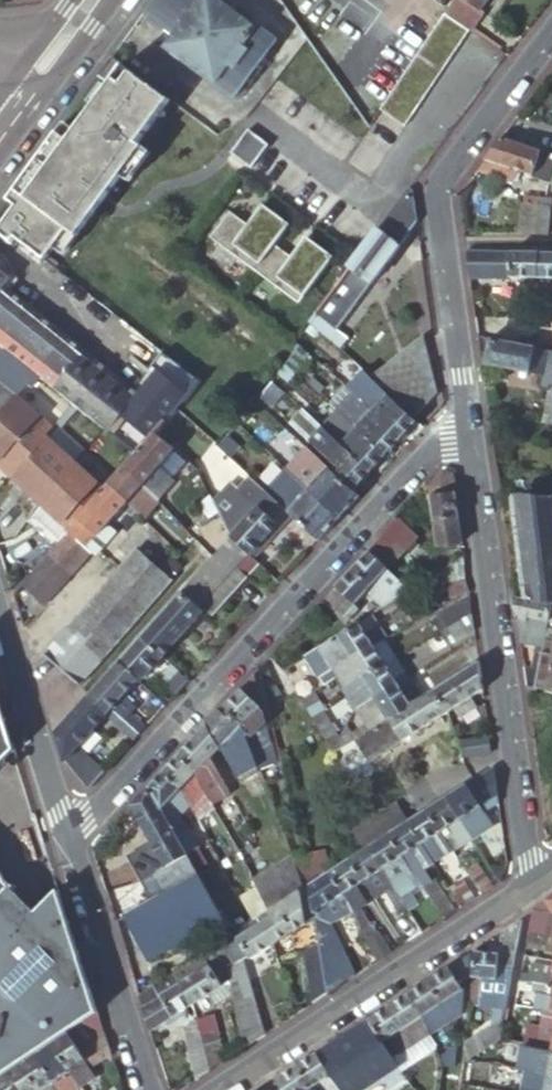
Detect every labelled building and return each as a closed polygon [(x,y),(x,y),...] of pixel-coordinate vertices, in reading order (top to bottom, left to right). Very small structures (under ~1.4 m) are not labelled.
[(192,0),(154,0),(146,10),(177,34),(167,48),(236,98),(277,41),(222,0),(202,0),(198,5),(192,0)] [(486,14),(481,9),(467,0),(455,0),(447,12),(467,26),(474,31),(486,14)] [(481,9),(487,0),(467,0),(481,9)] [(380,108),(405,123),(467,26),(447,12),(441,8),(380,108)] [(0,227),(0,234),(11,243),(15,238),(44,260),(53,248),(66,230),(75,237),(121,175),(142,148),(137,143),(170,98),(113,56),(113,58),(100,75),(98,76),(110,84),(107,88),(94,105),(76,130),(69,139),(57,131),(14,189),(23,196),(16,205),(0,227)] [(94,105),(107,88),(100,82),(87,100),(94,105)] [(76,130),(64,122),(57,131),(69,139),(76,130)] [(249,128),(231,151),(252,167),(269,144),(249,128)] [(504,137),(487,159),(519,170),(550,180),(551,175),(551,153),(504,137)] [(149,153),(142,148),(121,175),(128,181),(149,153)] [(487,159),(478,170),(515,183),(519,170),(487,159)] [(414,190),(410,187),(349,267),(370,283),(418,221),(414,190)] [(14,189),(7,199),(16,205),(23,196),(14,189)] [(297,305),(303,286),(333,248),(303,228),(285,249),(268,235),(286,217),(261,203),(244,221),(227,207),(202,235),(297,305)] [(521,220),(549,221),(551,206),(522,204),(521,220)] [(521,220),(520,233),(549,235),(549,221),(521,220)] [(66,230),(53,248),(62,254),(75,237),(66,230)] [(539,278),(539,252),(466,250),(470,277),(539,278)] [(539,252),(539,278),(551,278),(551,252),(539,252)] [(370,283),(349,267),(325,298),(315,311),(336,327),(370,283)] [(0,291),(9,277),(0,271),(0,291)] [(43,379),(105,429),(134,396),(82,355),(81,356),(0,291),(0,345),(3,348),(43,379)] [(336,327),(315,311),(308,320),(317,329),(324,335),(337,347),(347,334),(336,327)] [(317,329),(308,320),(294,339),(303,346),(317,329)] [(533,339),(535,327),(513,323),(510,334),(533,339)] [(535,327),(533,339),(551,343),(551,331),(535,327)] [(324,335),(317,329),(303,346),(310,352),(321,340),(324,335)] [(439,389),(426,335),(382,383),(417,414),(439,389)] [(491,338),(486,363),(549,377),(550,369),(546,368),(547,364),(551,365),(551,350),(491,338)] [(303,346),(294,339),(279,358),(285,362),(293,371),(310,352),(303,346)] [(321,340),(310,352),(330,371),(341,359),(321,340)] [(23,395),(32,386),(35,388),(43,379),(3,348),(0,351),(0,376),(23,395)] [(293,371),(285,362),(278,371),(287,378),(293,371)] [(134,396),(105,429),(134,452),(138,447),(153,429),(185,393),(158,369),(134,396)] [(371,409),(387,393),(365,373),(350,389),(371,409)] [(355,427),(371,409),(350,389),(344,384),(328,402),(335,409),(355,427)] [(551,387),(543,422),(551,424),(551,387)] [(402,437),(417,420),(387,393),(371,409),(402,437)] [(0,418),(0,459),(2,460),(0,462),(0,466),(10,475),(46,436),(53,429),(20,398),(0,418)] [(321,425),(302,407),(289,420),(329,456),(340,444),(321,425)] [(340,444),(355,427),(335,409),(321,425),(340,444)] [(386,455),(402,437),(371,409),(355,427),(386,455)] [(263,422),(251,411),(242,422),(254,433),(263,422)] [(371,471),(386,455),(355,427),(340,444),(371,471)] [(173,448),(153,429),(138,447),(157,465),(173,448)] [(239,442),(225,429),(214,443),(228,455),(239,442)] [(75,463),(46,436),(10,475),(39,501),(75,463)] [(284,466),(309,488),(329,465),(304,443),(284,466)] [(354,489),(371,471),(340,444),(329,456),(342,469),(340,471),(338,474),(354,489)] [(157,465),(138,447),(134,452),(123,465),(142,483),(157,465)] [(75,463),(39,501),(67,527),(68,527),(92,500),(102,488),(75,463)] [(142,483),(123,465),(107,483),(126,501),(142,483)] [(340,516),(360,494),(354,489),(338,474),(329,465),(309,488),(340,516)] [(288,510),(309,488),(284,466),(264,488),(288,510)] [(436,520),(437,533),(463,530),(455,473),(444,470),(430,485),(435,520),(436,520)] [(279,529),(292,514),(288,510),(264,488),(248,473),(238,484),(231,477),(212,498),(223,521),(230,536),(237,528),(226,518),(238,506),(268,533),(275,525),(279,529)] [(102,488),(92,500),(111,517),(126,501),(107,483),(102,488)] [(143,516),(158,499),(142,483),(126,501),(143,516)] [(319,539),(340,516),(309,488),(288,510),(292,514),(319,539)] [(217,526),(223,521),(212,498),(209,492),(197,502),(217,526)] [(92,500),(68,527),(88,544),(97,534),(109,520),(111,517),(92,500)] [(237,528),(230,536),(250,554),(268,533),(238,506),(226,518),(237,528)] [(401,516),(371,549),(390,567),(421,535),(401,516)] [(97,534),(104,541),(117,527),(109,520),(97,534)] [(254,557),(279,529),(275,525),(268,533),(250,554),(254,557)] [(88,544),(68,527),(67,527),(57,539),(21,580),(45,602),(93,549),(88,544)] [(439,543),(464,540),(463,530),(437,533),(439,543)] [(208,617),(259,562),(254,557),(250,554),(230,536),(212,557),(154,622),(173,639),(200,610),(208,617)] [(371,549),(324,599),(343,616),(370,588),(379,596),(388,587),(400,598),(413,590),(390,567),(371,549)] [(137,550),(45,654),(80,684),(171,579),(137,550)] [(471,593),(469,579),(440,587),(444,600),(471,593)] [(514,596),(518,619),(528,621),(530,617),(548,621),(551,607),(551,603),(514,596)] [(440,618),(446,630),(474,614),(472,600),(440,618)] [(453,643),(476,630),(474,614),(446,630),(453,643)] [(528,621),(518,619),(520,639),(537,642),(546,644),(549,630),(551,622),(548,621),(530,617),(528,621)] [(362,621),(323,645),(336,668),(354,658),(376,645),(362,621)] [(154,622),(142,636),(161,653),(173,639),(154,622)] [(549,630),(546,644),(543,655),(551,658),(551,631),(549,630)] [(142,636),(119,661),(138,679),(161,653),(142,636)] [(387,639),(376,645),(387,662),(398,656),(387,639)] [(534,654),(543,655),(546,644),(537,642),(534,654)] [(376,645),(354,658),(365,676),(387,662),(376,645)] [(531,669),(539,670),(543,655),(534,654),(531,669)] [(543,655),(539,670),(535,687),(551,691),(551,658),(543,655)] [(400,682),(410,676),(398,656),(387,662),(400,682)] [(354,658),(336,668),(346,684),(352,682),(365,676),(354,658)] [(485,690),(480,660),(436,688),(450,711),(456,707),(470,698),(485,690)] [(119,661),(104,678),(124,696),(138,679),(119,661)] [(377,695),(400,682),(387,662),(365,676),(377,695)] [(189,679),(171,663),(159,676),(177,693),(189,679)] [(527,686),(535,687),(539,670),(531,669),(524,667),(527,686)] [(336,668),(325,674),(334,689),(346,684),(336,668)] [(261,699),(255,673),(224,706),(243,724),(253,734),(266,720),(264,710),(259,706),(260,704),(258,702),(261,699)] [(325,674),(299,689),(308,704),(317,698),(320,701),(335,692),(334,689),(325,674)] [(364,703),(377,695),(365,676),(352,682),(364,703)] [(423,696),(410,676),(400,682),(413,703),(423,696)] [(104,678),(87,697),(107,715),(134,738),(145,727),(129,711),(134,705),(124,696),(104,678)] [(352,682),(346,684),(359,706),(364,703),(352,682)] [(413,703),(400,682),(377,695),(390,717),(413,703)] [(436,688),(423,696),(413,703),(426,726),(450,711),(436,688)] [(156,695),(166,705),(169,701),(159,691),(156,695)] [(390,717),(377,695),(364,703),(359,706),(373,727),(390,717)] [(87,697),(72,714),(91,732),(107,715),(87,697)] [(15,746),(0,698),(0,732),(15,746)] [(475,706),(470,698),(456,707),(461,714),(475,706)] [(426,726),(413,703),(390,717),(404,739),(426,726)] [(243,724),(224,706),(208,723),(221,747),(243,724)] [(72,714),(57,731),(69,771),(88,789),(105,770),(79,746),(91,732),(72,714)] [(373,727),(352,740),(365,763),(404,739),(390,717),(373,727)] [(278,761),(266,720),(253,734),(248,738),(260,769),(278,761)] [(221,747),(208,723),(179,755),(198,773),(206,786),(216,775),(209,760),(221,747)] [(253,734),(243,724),(221,747),(240,781),(260,769),(248,738),(253,734)] [(15,746),(0,732),(0,762),(15,746)] [(493,751),(491,735),(461,740),(465,754),(493,751)] [(198,773),(179,755),(163,771),(183,789),(192,805),(197,815),(206,808),(214,802),(206,786),(198,773)] [(499,795),(495,766),(468,783),(482,806),(492,800),(499,795)] [(183,789),(163,771),(150,785),(174,829),(185,849),(194,844),(184,825),(186,823),(180,817),(192,805),(183,789)] [(225,793),(216,775),(206,786),(214,802),(225,793)] [(482,806),(468,783),(448,796),(462,818),(482,806)] [(150,785),(133,804),(152,841),(174,829),(150,785)] [(500,803),(499,795),(492,800),(496,806),(500,803)] [(448,796),(446,797),(428,809),(443,831),(450,827),(458,838),(470,831),(469,828),(462,818),(448,796)] [(350,833),(358,855),(368,848),(387,835),(407,822),(398,804),(350,833)] [(494,824),(482,806),(462,818),(474,837),(494,824)] [(206,808),(197,815),(205,832),(216,826),(206,808)] [(443,831),(428,809),(408,822),(435,862),(454,850),(443,831)] [(407,822),(387,835),(415,875),(427,868),(435,862),(408,822),(407,822)] [(454,850),(456,852),(476,840),(470,831),(458,838),(450,827),(443,831),(454,850)] [(152,841),(127,855),(140,880),(188,855),(185,849),(174,829),(152,841)] [(400,895),(414,886),(419,883),(415,875),(387,835),(368,848),(393,884),(400,895)] [(255,845),(242,851),(250,866),(262,859),(255,845)] [(358,855),(348,861),(363,883),(364,882),(373,896),(385,888),(393,884),(368,848),(358,855)] [(326,849),(305,854),(312,884),(327,874),(331,872),(326,849)] [(305,854),(304,850),(294,853),(294,854),(307,887),(312,884),(305,854)] [(250,866),(242,851),(235,855),(242,870),(250,866)] [(303,890),(307,887),(294,854),(284,860),(301,891),(303,890)] [(287,900),(301,891),(284,860),(270,868),(287,900)] [(331,872),(327,874),(342,897),(350,912),(356,921),(368,914),(372,912),(356,888),(363,883),(348,861),(331,872)] [(467,869),(482,892),(493,886),(477,862),(467,869)] [(287,900),(270,868),(256,876),(276,908),(287,900)] [(415,875),(419,883),(432,874),(427,868),(415,875)] [(0,893),(10,883),(6,880),(5,875),(4,872),(0,869),(0,893)] [(223,878),(229,875),(226,869),(220,872),(223,878)] [(342,897),(327,874),(312,884),(317,917),(320,942),(322,955),(334,953),(347,981),(360,972),(346,946),(342,949),(329,926),(334,923),(325,907),(342,897)] [(419,883),(444,917),(456,910),(432,874),(419,883)] [(199,875),(126,915),(150,958),(176,945),(181,954),(214,937),(209,927),(224,920),(215,904),(199,875)] [(253,919),(254,922),(258,919),(275,908),(276,908),(256,876),(252,879),(255,886),(240,895),(243,901),(253,919)] [(0,893),(90,985),(60,888),(37,911),(10,883),(0,893)] [(317,917),(312,884),(307,887),(303,890),(307,923),(317,917)] [(400,897),(401,896),(400,895),(393,884),(385,888),(396,905),(403,901),(400,897)] [(421,913),(431,926),(438,922),(414,886),(400,895),(401,896),(416,916),(421,913)] [(277,914),(262,924),(276,945),(298,932),(297,930),(307,923),(303,890),(301,891),(287,900),(276,908),(275,908),(277,914)] [(6,1072),(22,1061),(37,1051),(52,1040),(98,1010),(90,985),(0,893),(0,1076),(6,1072)] [(224,920),(232,935),(254,922),(253,919),(243,901),(232,907),(227,897),(215,904),(224,920)] [(350,912),(342,897),(325,907),(334,923),(350,912)] [(534,912),(531,929),(551,933),(551,909),(546,898),(535,908),(534,912)] [(368,914),(356,921),(377,961),(389,953),(368,914)] [(476,950),(473,972),(481,974),(483,991),(509,997),(524,919),(502,933),(499,952),(476,950)] [(228,968),(230,979),(244,1048),(266,1034),(247,962),(252,959),(253,960),(276,945),(262,924),(239,938),(239,940),(230,946),(228,954),(231,965),(228,968)] [(531,929),(529,940),(551,944),(551,933),(531,929)] [(222,942),(175,973),(188,1006),(230,979),(228,968),(222,942)] [(322,955),(320,942),(306,952),(314,1003),(328,993),(322,955)] [(334,953),(322,955),(328,993),(347,981),(334,953)] [(469,954),(429,980),(443,1003),(465,989),(461,983),(468,979),(471,957),(469,954)] [(533,962),(531,972),(551,976),(551,966),(533,962)] [(551,985),(551,976),(531,972),(523,970),(521,978),(530,980),(535,981),(551,985)] [(188,1006),(175,973),(140,995),(144,1008),(148,1005),(159,1025),(188,1006)] [(521,978),(518,995),(527,997),(530,980),(521,978)] [(429,980),(408,994),(423,1016),(443,1003),(429,980)] [(535,981),(534,990),(549,993),(546,1008),(551,1009),(551,985),(535,981)] [(443,1003),(449,1023),(464,1013),(465,989),(443,1003)] [(531,1005),(546,1008),(549,993),(534,990),(531,1005)] [(509,997),(483,991),(482,995),(485,996),(483,1004),(507,1008),(509,997)] [(408,994),(389,1006),(405,1029),(411,1039),(430,1027),(423,1016),(408,994)] [(430,1027),(432,1033),(449,1023),(443,1003),(423,1016),(430,1027)] [(148,1005),(144,1008),(151,1030),(159,1025),(148,1005)] [(389,1006),(369,1019),(384,1042),(392,1037),(405,1029),(389,1006)] [(551,1049),(551,1047),(551,1009),(546,1008),(539,1037),(539,1040),(545,1041),(543,1048),(551,1049)] [(98,1010),(52,1040),(71,1069),(70,1069),(81,1086),(95,1077),(89,1066),(111,1053),(98,1010)] [(465,1037),(463,1057),(502,1035),(506,1013),(501,1012),(500,1017),(502,1018),(465,1037)] [(369,1019),(329,1045),(344,1068),(356,1060),(384,1042),(369,1019)] [(203,1046),(195,1025),(183,1029),(196,1079),(211,1070),(203,1046)] [(411,1039),(415,1045),(432,1033),(430,1027),(411,1039)] [(405,1029),(392,1037),(402,1053),(415,1045),(411,1039),(405,1029)] [(526,1034),(523,1043),(528,1045),(534,1046),(543,1048),(545,1041),(539,1040),(539,1037),(526,1034)] [(217,1039),(203,1046),(211,1070),(225,1060),(217,1039)] [(52,1040),(37,1051),(56,1079),(70,1069),(71,1069),(52,1040)] [(525,1060),(538,1063),(540,1053),(532,1052),(534,1046),(528,1045),(525,1060)] [(537,1072),(551,1075),(551,1051),(551,1049),(543,1048),(534,1046),(532,1052),(540,1053),(538,1063),(537,1072)] [(37,1051),(22,1061),(40,1089),(56,1079),(37,1051)] [(341,1088),(318,1052),(298,1066),(313,1089),(343,1089),(341,1088)] [(356,1060),(344,1068),(350,1077),(362,1069),(356,1060)] [(538,1063),(525,1060),(523,1069),(528,1070),(537,1072),(538,1063)] [(6,1072),(18,1089),(40,1089),(22,1061),(6,1072)] [(277,1079),(284,1089),(313,1089),(298,1066),(277,1079)] [(56,1079),(62,1089),(74,1089),(81,1086),(70,1069),(56,1079)] [(528,1070),(524,1089),(551,1089),(551,1075),(537,1072),(528,1070)] [(6,1072),(0,1076),(0,1089),(18,1089),(6,1072)] [(40,1089),(62,1089),(56,1079),(40,1089)]
